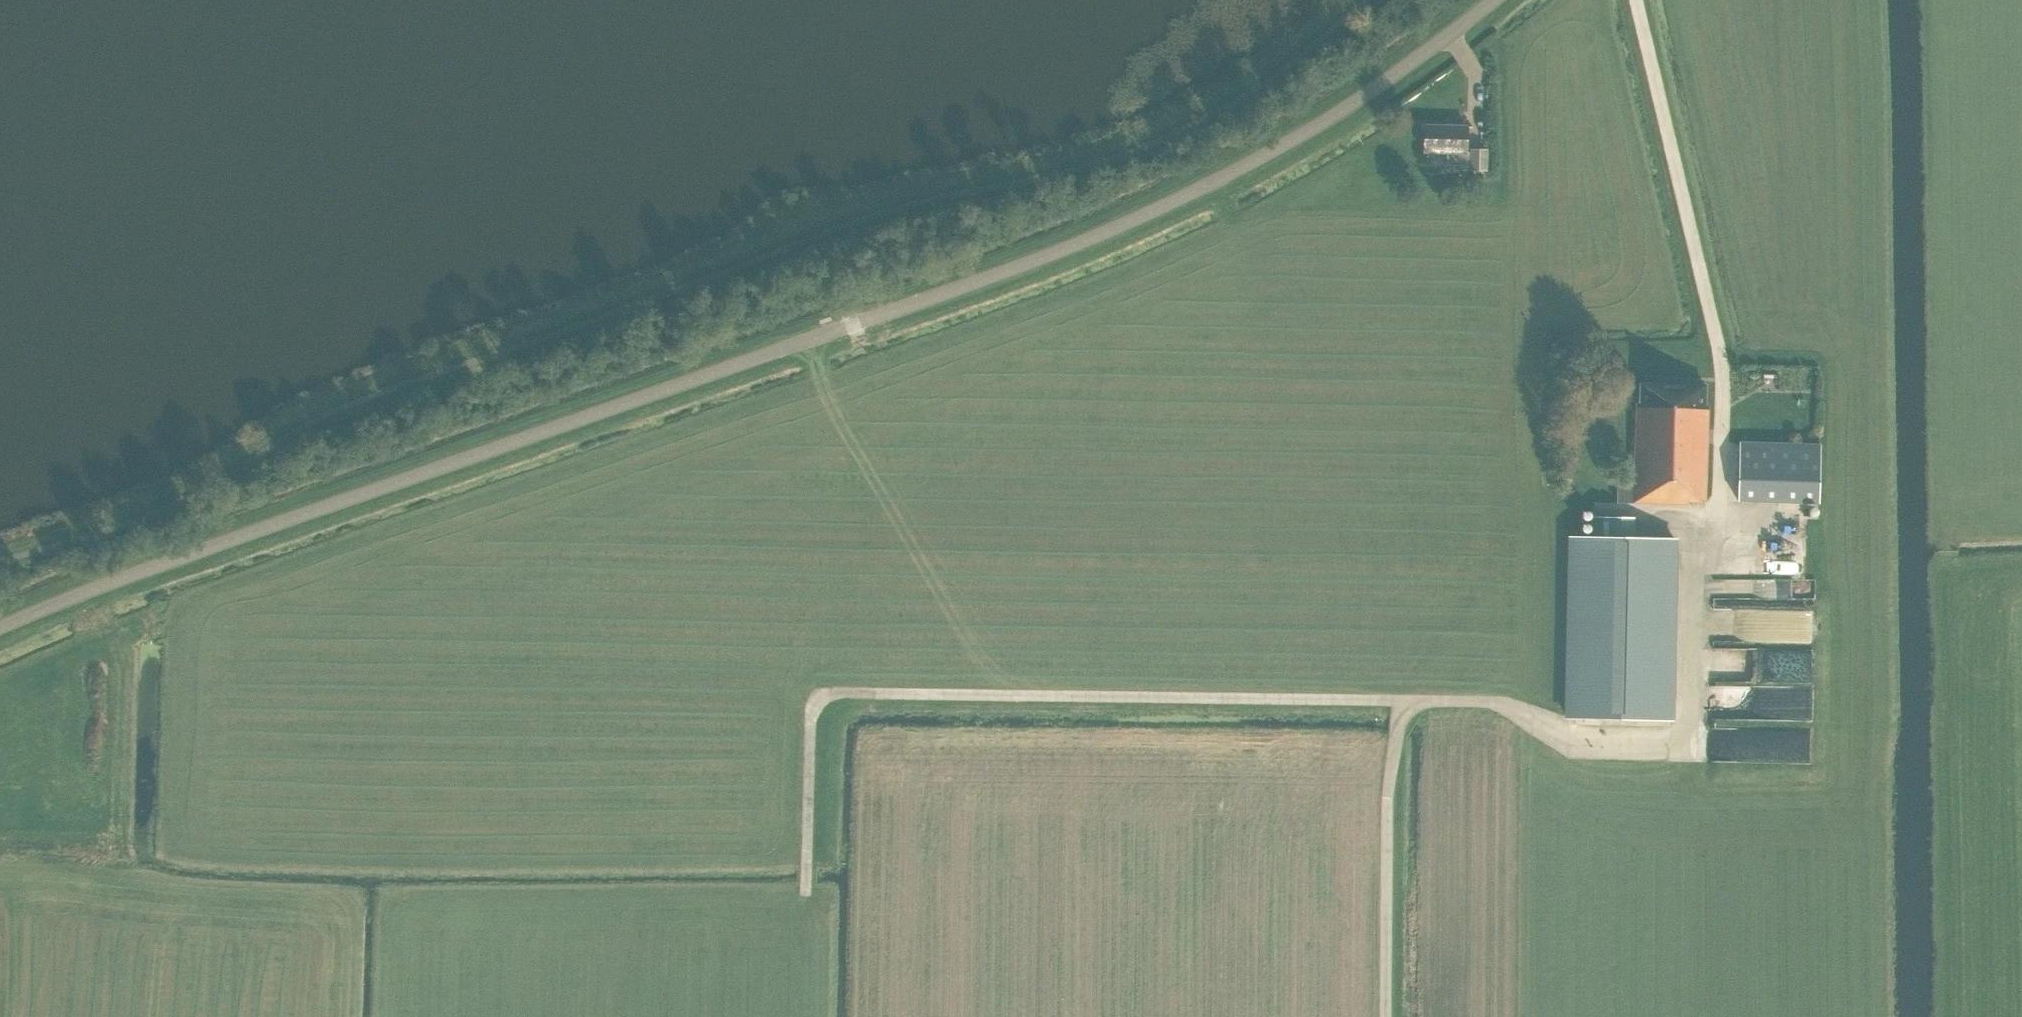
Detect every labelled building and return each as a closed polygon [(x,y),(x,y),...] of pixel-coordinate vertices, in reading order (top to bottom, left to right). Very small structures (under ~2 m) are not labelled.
[(1470,170),(1486,170),(1487,150),(1471,150),(1471,153),(1467,153),(1467,127),(1425,126),(1424,152),(1448,153),(1448,165),(1470,165),(1470,170)] [(1687,502),(1705,502),(1708,403),(1705,403),(1705,386),(1641,384),(1640,402),(1637,402),(1634,483),(1618,482),(1618,502),(1687,504),(1687,502)] [(1739,443),(1737,500),(1819,503),(1820,445),(1739,443)] [(1671,718),(1674,540),(1633,539),(1634,518),(1594,517),(1594,538),(1568,538),(1565,716),(1671,718)] [(1778,569),(1792,569),(1792,591),(1813,591),(1813,574),(1804,574),(1805,535),(1778,535),(1778,569)] [(1728,561),(1729,572),(1756,569),(1754,558),(1728,561)] [(1769,579),(1715,577),(1715,591),(1769,593),(1769,579)] [(1812,686),(1812,642),(1813,642),(1813,608),(1710,608),(1710,637),(1714,637),(1714,651),(1728,651),(1728,680),(1713,680),(1713,689),(1712,689),(1712,712),(1737,712),(1737,713),(1749,713),(1749,711),(1809,711),(1809,686),(1812,686)] [(1808,749),(1808,716),(1712,717),(1712,732),(1783,732),(1783,749),(1808,749)]
